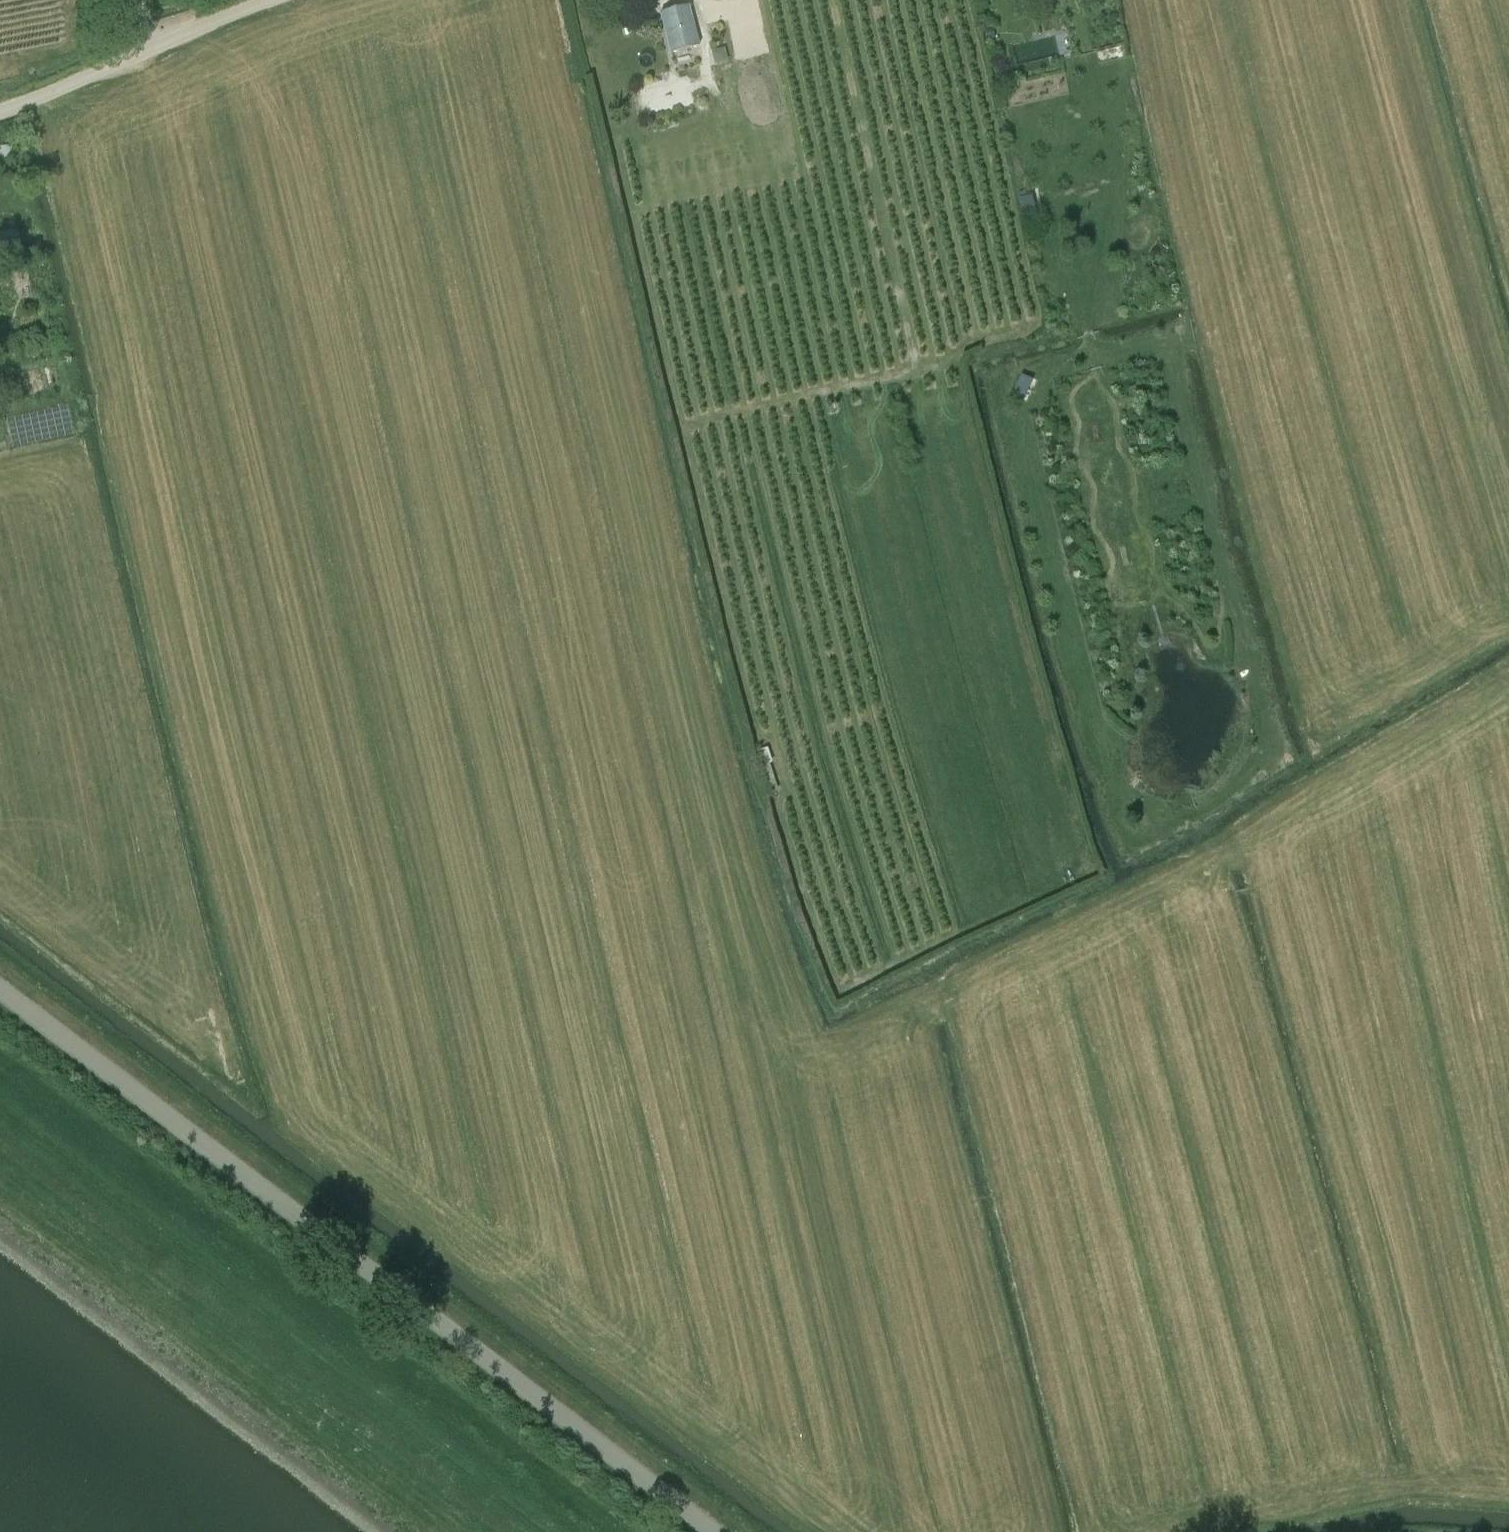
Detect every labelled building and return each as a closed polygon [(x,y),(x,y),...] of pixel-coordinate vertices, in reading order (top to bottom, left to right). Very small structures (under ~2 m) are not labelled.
[(671,54),(699,47),(688,6),(660,14),(671,54)] [(1025,399),(1034,378),(1020,373),(1012,394),(1025,399)]
